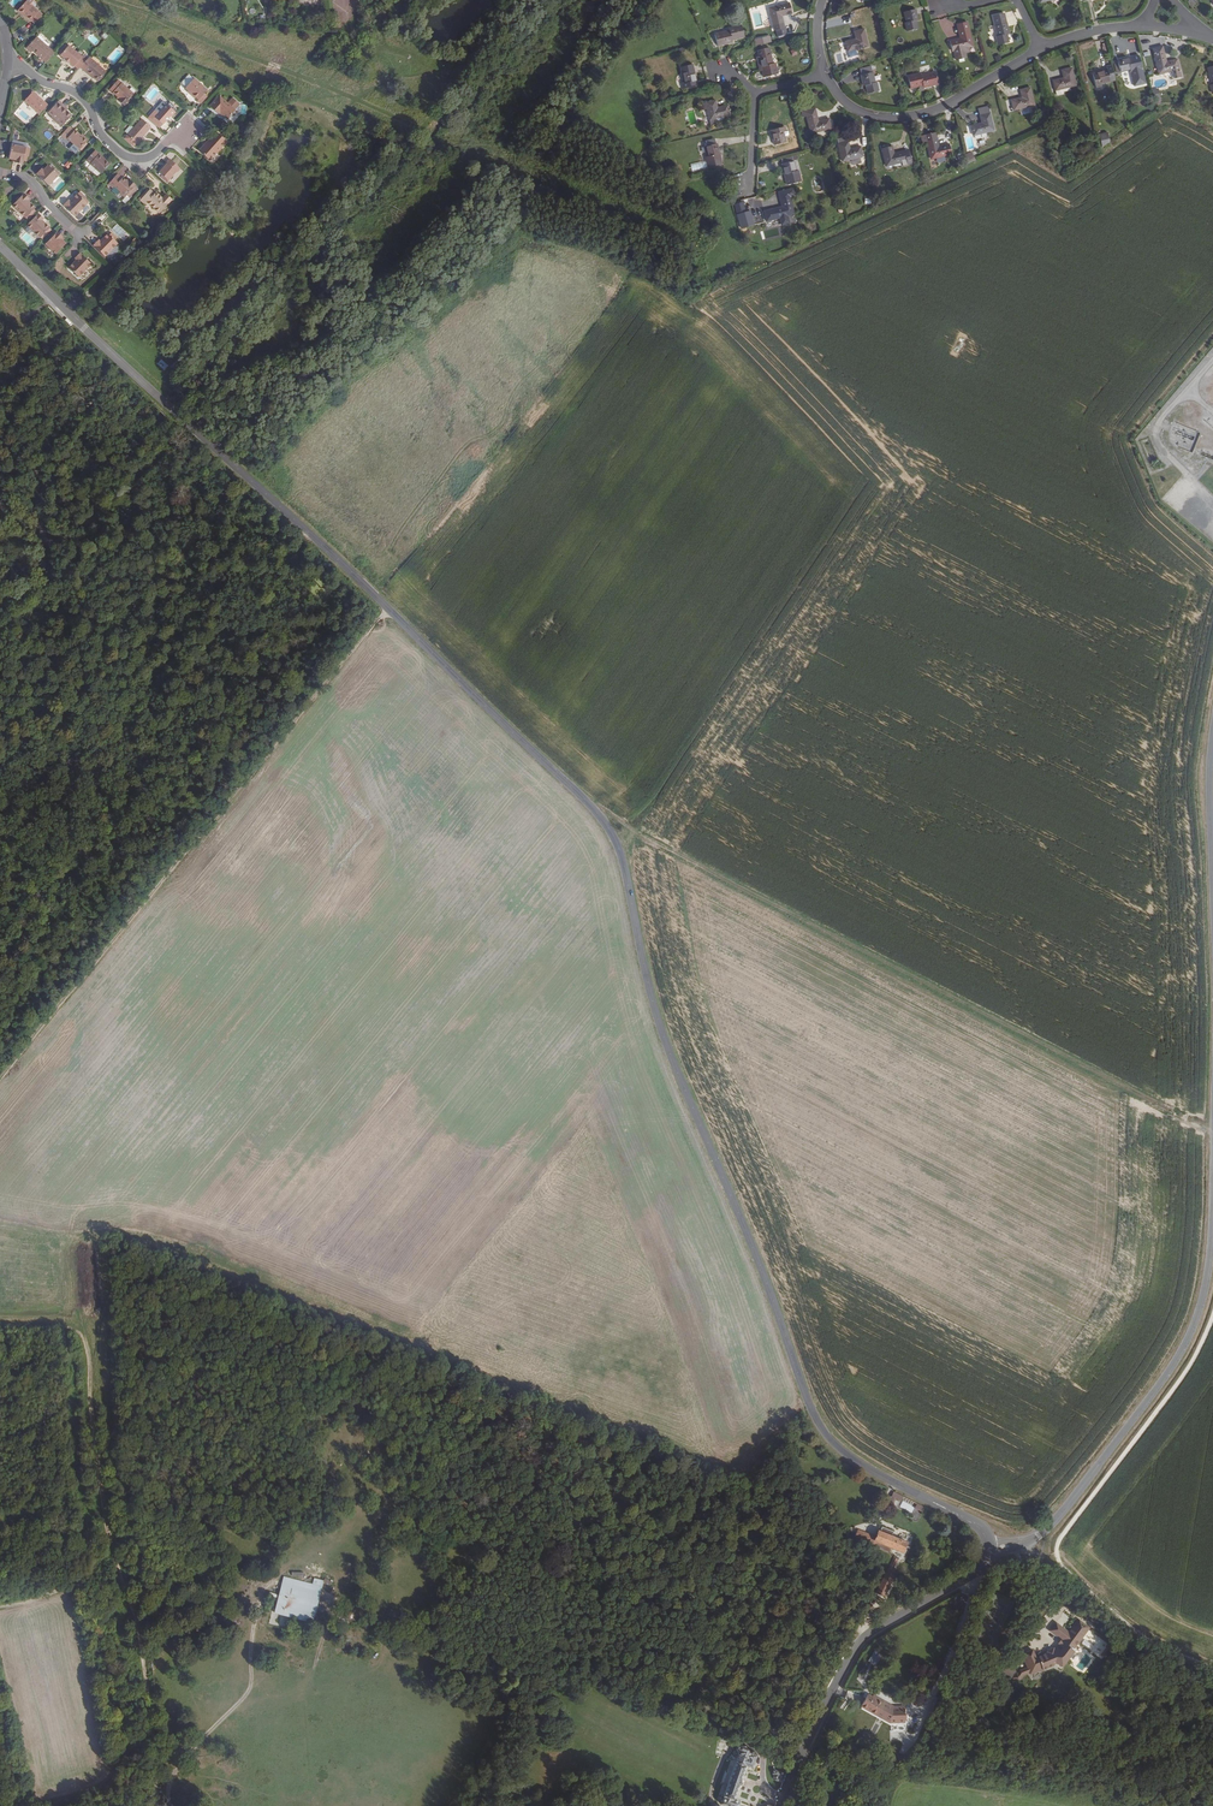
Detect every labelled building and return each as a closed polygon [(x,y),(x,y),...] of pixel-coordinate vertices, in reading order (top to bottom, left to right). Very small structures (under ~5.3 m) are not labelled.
[(42,16),(39,13),(26,2),(17,12),(23,17),(24,16),(30,22),(31,22),(34,25),(42,16)] [(781,15),(792,12),(789,2),(768,7),(773,30),(776,29),(778,35),(786,33),(781,15)] [(917,28),(915,20),(918,19),(915,8),(902,11),(905,21),(903,22),(906,31),(917,28)] [(1008,33),(1005,22),(1003,13),(992,15),(994,25),(996,36),(994,36),(997,45),(1008,42),(1006,34),(1008,33)] [(972,46),(966,21),(955,24),(958,38),(948,40),(950,51),(953,51),(955,60),(965,57),(964,52),(968,51),(967,47),(972,46)] [(732,39),(744,36),(741,24),(727,27),(727,29),(713,33),(717,45),(732,41),(732,39)] [(867,46),(863,28),(853,30),(855,38),(844,41),(846,51),(867,46)] [(33,52),(46,63),(55,53),(51,50),(51,51),(36,38),(26,49),(31,54),(33,52)] [(75,66),(78,69),(88,59),(83,56),(82,57),(69,46),(60,55),(64,59),(63,60),(68,65),(69,64),(74,67),(75,66)] [(772,62),(768,46),(756,49),(758,55),(760,65),(763,64),(764,69),(761,70),(763,77),(777,73),(775,62),(772,62)] [(1180,76),(1176,59),(1165,61),(1162,46),(1151,48),(1157,74),(1171,71),(1173,78),(1180,76)] [(760,65),(758,55),(755,56),(758,71),(761,70),(764,69),(763,64),(760,65)] [(1139,68),(1137,61),(1132,62),(1132,59),(1126,60),(1126,57),(1116,59),(1116,61),(1119,72),(1128,70),(1129,71),(1134,70),(1134,69),(1139,68)] [(97,83),(105,73),(92,61),(88,58),(79,68),(82,72),(90,78),(91,77),(97,83)] [(696,78),(692,62),(679,65),(683,81),(681,82),(682,87),(694,84),(693,79),(696,78)] [(1114,79),(1110,65),(1105,66),(1106,69),(1091,73),(1094,87),(1099,86),(1099,82),(1114,79)] [(874,81),(871,67),(859,70),(862,85),(864,85),(867,93),(878,91),(876,81),(874,81)] [(1075,85),(1071,67),(1060,69),(1062,77),(1052,80),(1055,95),(1056,96),(1061,94),(1061,92),(1060,88),(1068,87),(1075,85)] [(938,83),(935,71),(920,75),(919,72),(906,76),(909,87),(917,85),(918,88),(922,87),(938,83)] [(204,94),(206,91),(194,80),(193,81),(189,77),(188,77),(182,84),(182,85),(186,88),(185,89),(191,94),(190,95),(201,105),(208,97),(204,94)] [(118,102),(123,106),(133,95),(117,81),(109,91),(119,100),(118,102)] [(1033,105),(1029,86),(1019,89),(1021,97),(1010,99),(1012,109),(1033,105)] [(1159,98),(1157,88),(1150,89),(1153,100),(1159,98)] [(32,92),(24,101),(39,114),(47,105),(32,92)] [(227,120),(235,112),(218,97),(209,108),(218,116),(220,114),(227,120)] [(730,114),(727,104),(716,107),(714,99),(704,101),(709,119),(722,116),(730,114)] [(65,107),(58,101),(48,112),(52,116),(51,117),(61,127),(71,116),(63,108),(65,107)] [(170,118),(175,114),(166,106),(154,119),(161,126),(169,117),(170,118)] [(831,128),(828,117),(818,120),(816,112),(808,114),(807,109),(799,110),(800,116),(805,115),(809,133),(831,128)] [(993,130),(989,112),(978,114),(980,122),(970,124),(972,135),(993,130)] [(724,121),(722,116),(709,119),(710,125),(724,121)] [(151,127),(141,119),(127,136),(137,145),(141,140),(140,139),(151,127)] [(785,141),(783,131),(785,130),(784,125),(772,128),(773,133),(770,134),(773,144),(785,141)] [(73,131),(68,127),(62,133),(67,138),(66,139),(79,150),(88,140),(84,137),(83,138),(74,130),(73,131)] [(951,154),(948,143),(937,145),(934,131),(923,134),(929,159),(951,154)] [(1099,135),(1102,145),(1111,143),(1108,132),(1099,135)] [(217,135),(212,140),(210,139),(199,153),(209,162),(226,143),(217,135)] [(847,140),(846,135),(835,138),(837,143),(847,140)] [(136,144),(127,136),(125,138),(133,146),(136,144)] [(862,155),(860,145),(849,148),(847,140),(837,143),(841,160),(862,155)] [(715,152),(718,152),(715,142),(704,145),(707,155),(704,155),(707,166),(721,162),(720,157),(716,157),(715,152)] [(906,160),(903,150),(893,152),(891,145),(880,147),(884,165),(906,160)] [(26,149),(13,146),(10,160),(17,162),(16,164),(23,165),(24,162),(25,154),(29,155),(30,149),(26,149)] [(113,168),(94,151),(85,161),(100,174),(105,178),(113,168)] [(972,151),(965,154),(969,162),(976,159),(972,151)] [(800,181),(797,169),(795,169),(792,155),(788,156),(788,161),(780,163),(783,172),(786,172),(787,177),(784,177),(786,184),(800,181)] [(166,163),(167,164),(159,173),(168,181),(176,172),(177,173),(180,169),(169,159),(166,163)] [(64,166),(68,169),(72,163),(68,160),(64,166)] [(43,170),(41,168),(36,173),(48,185),(60,173),(57,171),(56,173),(53,170),(48,165),(43,170)] [(120,192),(119,193),(124,198),(135,186),(135,185),(130,181),(128,183),(122,178),(121,178),(117,174),(108,185),(113,189),(114,187),(120,192)] [(137,188),(135,186),(124,198),(121,201),(124,204),(129,199),(128,198),(137,188)] [(793,213),(789,195),(793,194),(792,187),(777,191),(780,205),(770,208),(772,218),(793,213)] [(66,198),(60,204),(72,215),(85,202),(81,199),(84,196),(77,190),(75,193),(75,192),(70,197),(71,198),(68,201),(66,198)] [(144,204),(146,202),(159,213),(171,200),(165,195),(161,199),(155,193),(154,194),(149,190),(139,200),(144,204)] [(28,199),(23,194),(12,205),(24,218),(33,210),(34,208),(29,203),(29,204),(26,201),(28,199)] [(743,202),(734,204),(737,214),(746,212),(743,202)] [(35,212),(33,210),(24,218),(26,220),(35,212)] [(42,220),(37,214),(25,226),(38,239),(48,229),(43,224),(42,225),(39,222),(42,220)] [(778,228),(763,230),(764,238),(780,236),(778,228)] [(61,236),(56,231),(44,243),(54,253),(64,243),(59,238),(61,236)] [(100,242),(97,240),(92,245),(104,257),(117,244),(107,234),(102,239),(103,239),(100,242)] [(68,267),(77,277),(90,264),(79,253),(73,258),(76,260),(73,263),(72,262),(68,267)] [(161,359),(157,364),(164,370),(168,366),(161,359)] [(917,1510),(902,1502),(899,1507),(914,1514),(917,1510)] [(926,1509),(919,1506),(917,1510),(924,1514),(926,1509)] [(840,1535),(842,1530),(835,1527),(833,1532),(840,1535)] [(906,1545),(891,1539),(894,1533),(882,1528),(880,1533),(878,1532),(876,1538),(858,1530),(853,1540),(887,1553),(888,1549),(900,1555),(906,1545)] [(884,1584),(895,1563),(890,1560),(879,1581),(884,1584)] [(313,1622),(322,1580),(314,1578),(312,1584),(282,1577),(274,1613),(313,1622)] [(1053,1664),(1056,1662),(1057,1664),(1062,1669),(1076,1652),(1074,1651),(1090,1631),(1078,1621),(1068,1633),(1057,1624),(1050,1633),(1061,1642),(1058,1646),(1063,1650),(1060,1653),(1055,1649),(1052,1653),(1046,1653),(1047,1655),(1036,1660),(1032,1651),(1022,1656),(1032,1676),(1054,1666),(1053,1664)] [(1112,1658),(1117,1652),(1113,1648),(1108,1655),(1112,1658)] [(874,1650),(869,1662),(878,1665),(882,1653),(874,1650)] [(1020,1684),(1023,1678),(1017,1674),(1014,1681),(1020,1684)] [(867,1695),(860,1707),(887,1722),(905,1721),(904,1710),(893,1710),(867,1695)] [(745,1767),(750,1768),(755,1754),(748,1753),(749,1750),(739,1746),(738,1747),(736,1747),(736,1748),(735,1751),(735,1752),(736,1754),(738,1756),(724,1798),(724,1799),(722,1805),(724,1805),(738,1805),(739,1804),(734,1802),(739,1786),(741,1787),(743,1781),(741,1780),(745,1767)] [(780,1785),(783,1775),(771,1771),(770,1775),(773,1777),(772,1781),(780,1785)]
